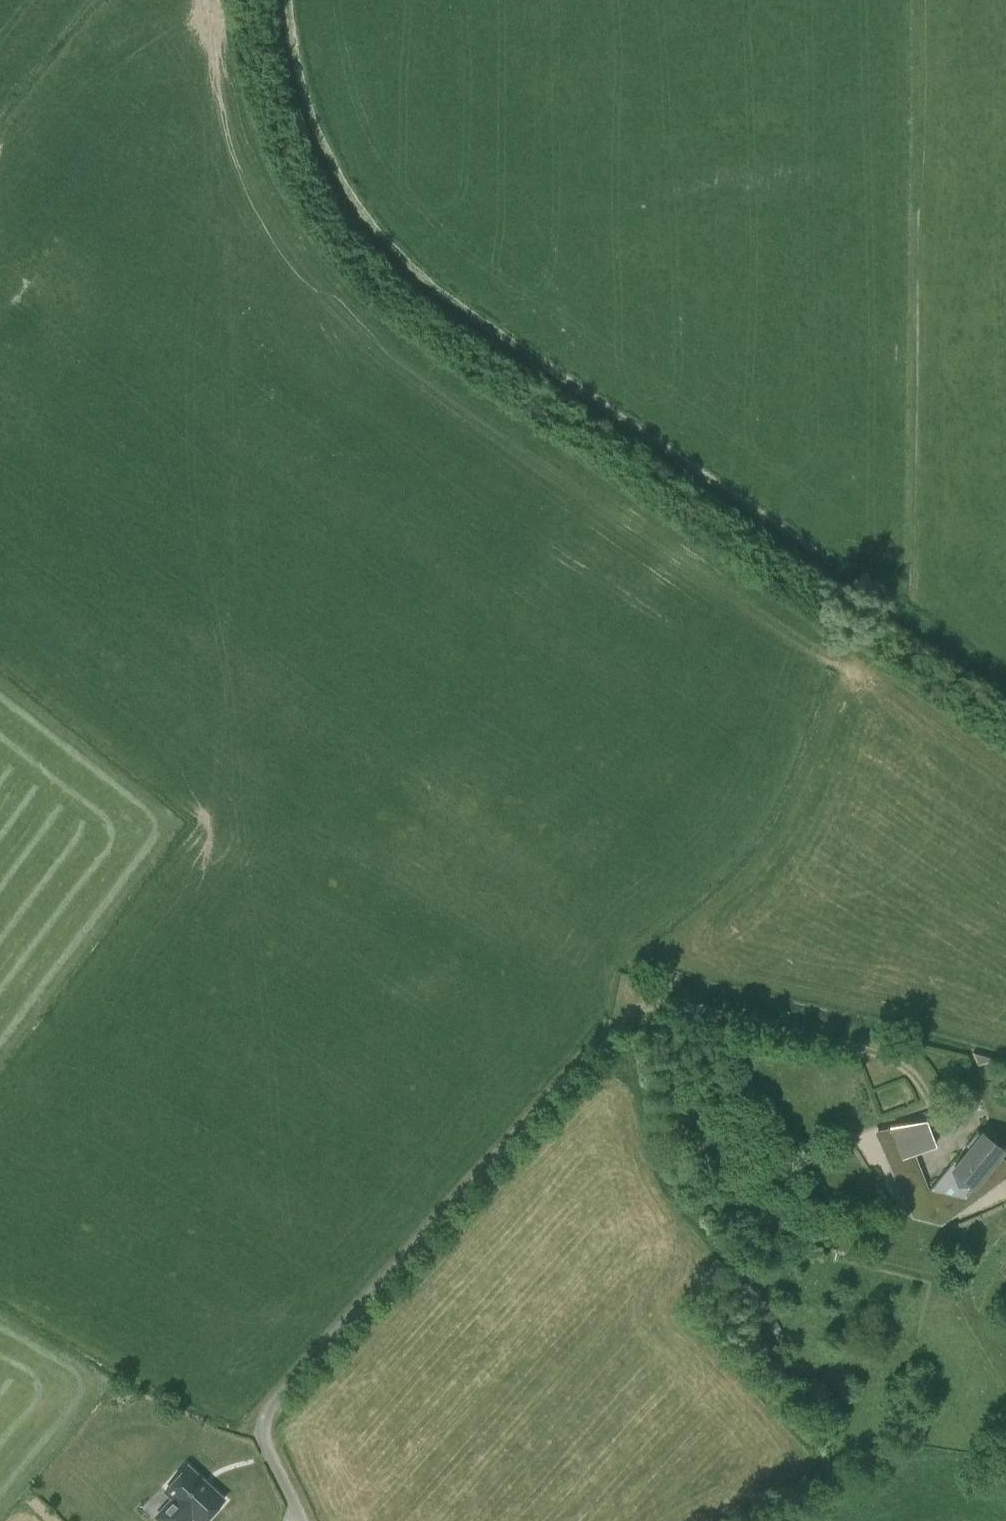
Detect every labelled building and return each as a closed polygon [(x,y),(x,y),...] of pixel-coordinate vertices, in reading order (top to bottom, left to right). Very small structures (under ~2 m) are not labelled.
[(980,1053),(976,1077),(996,1081),(1001,1056),(980,1053)] [(892,1163),(915,1154),(934,1147),(924,1121),(892,1127),(888,1128),(880,1130),(892,1163)] [(1003,1152),(976,1131),(965,1146),(970,1150),(966,1155),(961,1150),(929,1190),(972,1200),(1005,1172),(1005,1160),(999,1158),(1003,1152)] [(165,1490),(174,1498),(157,1517),(161,1520),(188,1520),(193,1516),(198,1520),(204,1520),(223,1500),(187,1467),(165,1490)]
